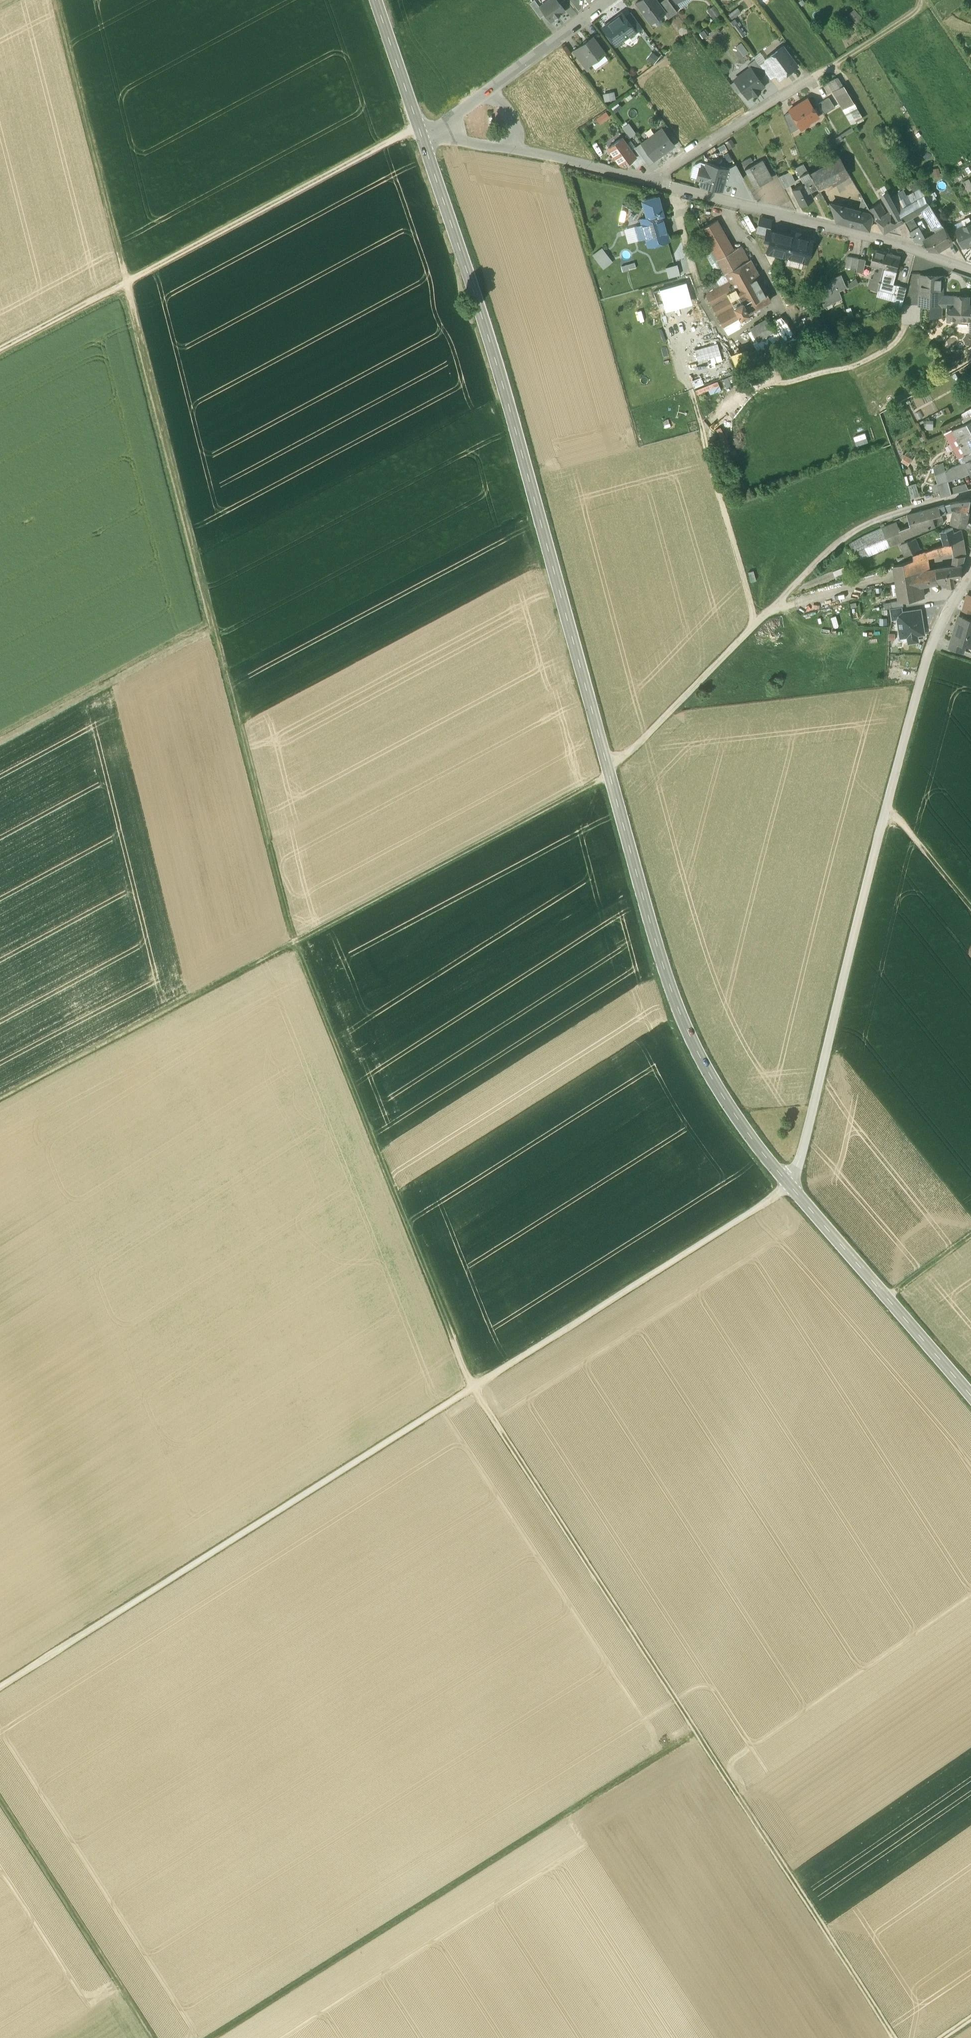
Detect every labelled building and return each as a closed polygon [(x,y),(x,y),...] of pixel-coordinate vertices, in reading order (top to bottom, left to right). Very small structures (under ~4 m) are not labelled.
[(529,3),(540,18),(545,14),(540,7),(534,0),(529,3)] [(540,7),(545,14),(550,22),(565,11),(560,4),(557,0),(550,0),(540,7)] [(636,3),(650,23),(651,22),(650,20),(654,17),(658,17),(664,13),(665,12),(658,4),(656,0),(640,0),(636,3)] [(658,4),(665,12),(664,13),(668,19),(677,12),(668,0),(663,0),(658,4)] [(716,4),(708,9),(714,18),(722,13),(716,4)] [(733,18),(742,11),(739,6),(729,13),(733,18)] [(617,20),(612,23),(609,22),(605,26),(605,27),(604,30),(606,32),(609,33),(610,32),(615,40),(618,41),(621,39),(624,39),(634,32),(635,31),(625,18),(622,13),(617,17),(617,20)] [(642,28),(631,13),(625,18),(635,31),(634,32),(635,33),(642,28)] [(588,41),(586,40),(584,42),(584,44),(578,47),(584,55),(591,64),(591,63),(589,60),(594,56),(596,59),(604,54),(592,38),(588,41)] [(591,64),(584,55),(578,47),(573,52),(587,71),(593,66),(591,63),(591,64)] [(797,66),(783,47),(765,60),(765,61),(776,75),(779,79),(797,66)] [(652,51),(648,59),(656,63),(660,54),(652,51)] [(755,59),(747,65),(750,68),(759,79),(766,74),(759,65),(755,59)] [(776,75),(765,61),(759,65),(766,74),(770,79),(776,75)] [(752,71),(744,76),(742,74),(734,80),(747,97),(753,93),(754,95),(759,91),(758,90),(763,86),(759,79),(750,68),(752,71)] [(826,83),(851,126),(863,119),(854,103),(856,102),(845,84),(844,81),(843,81),(842,80),(840,81),(838,76),(826,83)] [(616,91),(605,93),(606,100),(617,99),(616,91)] [(829,97),(818,104),(824,114),(835,107),(829,97)] [(807,99),(789,110),(799,127),(800,127),(801,127),(800,125),(806,121),(808,122),(818,116),(807,99)] [(601,124),(612,117),(607,110),(597,117),(601,124)] [(799,127),(790,111),(783,115),(790,132),(799,127)] [(631,123),(624,126),(630,137),(637,134),(631,123)] [(852,127),(833,139),(836,144),(843,139),(842,137),(853,130),(852,127)] [(642,144),(653,159),(673,145),(662,129),(642,144)] [(630,150),(622,138),(608,148),(619,163),(624,165),(630,160),(635,157),(630,150)] [(646,161),(635,147),(630,150),(635,157),(630,160),(635,168),(637,168),(646,161)] [(810,174),(817,187),(825,188),(831,184),(832,186),(834,185),(850,176),(840,158),(810,174)] [(762,159),(744,169),(755,188),(764,183),(763,181),(771,176),(762,159)] [(802,180),(803,180),(811,176),(803,163),(795,168),(802,180)] [(725,177),(727,169),(706,164),(705,168),(699,167),(696,178),(702,180),(700,185),(722,190),(725,177)] [(736,165),(727,169),(725,177),(728,178),(732,184),(743,178),(736,165)] [(778,177),(784,188),(790,185),(784,173),(778,177)] [(810,190),(816,187),(811,176),(803,180),(805,183),(803,183),(807,192),(810,190)] [(923,211),(930,203),(917,181),(914,182),(915,184),(910,187),(913,191),(907,195),(904,190),(898,193),(898,192),(890,196),(904,220),(904,221),(905,222),(913,217),(923,211)] [(814,198),(810,190),(807,192),(803,183),(792,189),(799,205),(814,198)] [(828,208),(831,206),(831,204),(842,201),(834,185),(832,186),(831,184),(825,188),(817,187),(828,208)] [(904,221),(904,220),(890,196),(888,192),(882,195),(890,209),(886,212),(876,218),(884,233),(904,221)] [(658,196),(642,200),(647,218),(641,219),(643,225),(638,227),(636,229),(639,237),(641,238),(646,236),(648,242),(649,242),(650,244),(652,245),(656,244),(658,242),(657,240),(667,237),(661,215),(663,214),(658,196)] [(866,211),(872,213),(869,208),(863,197),(858,200),(866,211)] [(842,201),(831,204),(831,206),(836,221),(849,224),(844,205),(842,201)] [(876,218),(886,212),(880,202),(869,208),(872,213),(875,219),(876,218)] [(931,225),(934,229),(943,224),(930,203),(923,211),(932,225),(931,225)] [(869,229),(872,213),(866,211),(844,205),(849,224),(869,229)] [(918,226),(913,217),(905,222),(910,231),(918,226)] [(700,228),(718,259),(734,249),(717,219),(700,228)] [(763,235),(764,231),(765,226),(758,224),(756,233),(763,235)] [(943,224),(934,229),(936,233),(926,238),(924,240),(925,242),(928,249),(938,250),(953,241),(943,224)] [(957,231),(964,247),(970,244),(970,224),(957,231)] [(918,226),(910,231),(915,240),(925,242),(924,240),(926,238),(919,225),(918,226)] [(766,246),(770,232),(764,231),(763,235),(761,245),(766,246)] [(807,265),(813,242),(770,232),(766,246),(764,255),(807,265)] [(718,259),(725,273),(747,261),(749,260),(742,246),(734,249),(718,259)] [(603,247),(593,254),(604,268),(613,260),(603,247)] [(888,253),(875,250),(870,266),(880,269),(879,272),(876,271),(874,279),(881,281),(888,253)] [(881,281),(879,287),(879,288),(894,293),(896,284),(893,284),(901,257),(888,253),(881,281)] [(866,260),(859,258),(857,271),(863,272),(866,260)] [(749,260),(747,261),(765,294),(767,293),(770,292),(751,259),(749,260)] [(744,306),(765,294),(747,261),(725,273),(730,281),(742,302),(744,306)] [(836,282),(839,289),(846,286),(841,275),(832,278),(834,282),(836,282)] [(943,277),(920,276),(919,306),(932,306),(931,316),(942,316),(942,307),(943,305),(943,297),(943,277)] [(874,279),(871,278),(870,284),(879,287),(881,281),(874,279)] [(686,281),(658,288),(664,310),(692,303),(686,281)] [(730,281),(706,294),(717,315),(742,302),(730,281)] [(834,282),(818,289),(824,303),(842,296),(839,289),(836,282),(834,282)] [(907,287),(896,284),(894,293),(879,288),(877,294),(904,300),(907,287)] [(765,294),(744,306),(748,313),(768,301),(770,300),(767,293),(765,294)] [(943,297),(943,305),(949,306),(957,306),(957,298),(943,297)] [(967,306),(968,298),(957,298),(957,306),(949,306),(949,319),(970,320),(970,306),(967,306)] [(742,302),(717,315),(723,326),(748,313),(744,306),(742,302)] [(766,317),(750,327),(758,340),(774,331),(766,317)] [(816,317),(807,320),(806,318),(802,319),(809,336),(822,331),(816,317)] [(807,332),(802,334),(806,344),(811,342),(807,332)] [(804,345),(800,335),(795,337),(799,347),(804,345)] [(965,453),(970,451),(970,421),(952,430),(958,442),(965,453)] [(902,461),(909,466),(913,459),(906,454),(902,461)] [(950,489),(948,479),(945,470),(944,463),(933,467),(938,484),(932,485),(934,493),(939,491),(941,497),(952,495),(950,489)] [(966,472),(962,463),(945,470),(948,479),(960,474),(960,475),(966,472)] [(918,483),(910,484),(913,498),(920,496),(918,483)] [(966,484),(950,489),(952,495),(969,490),(966,484)] [(970,500),(958,501),(951,503),(953,508),(956,508),(961,509),(961,508),(969,509),(970,500)] [(951,503),(944,505),(945,513),(952,511),(953,508),(951,503)] [(956,508),(953,508),(952,511),(950,522),(966,526),(969,509),(961,508),(961,509),(956,508)] [(931,509),(918,512),(921,521),(911,525),(900,529),(903,538),(923,530),(936,525),(933,516),(931,509)] [(907,515),(911,525),(921,521),(918,512),(915,513),(907,515)] [(938,515),(933,516),(936,525),(944,523),(942,514),(938,515)] [(884,534),(899,528),(897,523),(870,531),(862,535),(849,542),(850,543),(834,554),(841,567),(858,559),(859,559),(889,546),(884,534)] [(955,526),(942,531),(945,544),(948,544),(954,542),(963,539),(961,529),(959,530),(958,527),(955,527),(955,526)] [(904,540),(903,538),(900,529),(899,528),(884,534),(889,546),(904,540)] [(908,541),(913,554),(922,551),(916,538),(908,541)] [(963,539),(954,542),(954,549),(956,565),(963,564),(965,554),(963,540),(963,539)] [(899,562),(914,557),(913,554),(908,541),(899,545),(904,555),(897,557),(899,562)] [(945,544),(930,549),(926,550),(927,557),(936,555),(935,553),(938,552),(939,553),(949,550),(948,544),(945,544)] [(915,566),(916,574),(929,571),(927,557),(926,550),(922,551),(913,554),(914,557),(914,559),(915,566)] [(912,566),(915,566),(914,559),(892,566),(897,600),(925,596),(923,586),(918,587),(916,574),(913,575),(912,566)] [(956,565),(936,568),(937,570),(939,582),(949,581),(949,582),(955,581),(954,580),(961,579),(961,578),(963,564),(956,565)] [(844,567),(833,571),(835,577),(846,572),(844,567)] [(933,584),(939,582),(937,570),(929,571),(916,574),(918,587),(923,586),(933,584)] [(964,605),(963,611),(970,613),(970,607),(964,605)] [(903,612),(897,613),(898,619),(900,635),(906,634),(906,637),(908,636),(908,640),(911,642),(916,642),(918,639),(917,635),(924,634),(922,617),(914,611),(903,612)] [(959,616),(952,641),(965,645),(965,644),(970,646),(970,619),(959,616)] [(965,645),(952,641),(950,647),(963,652),(965,645)]
